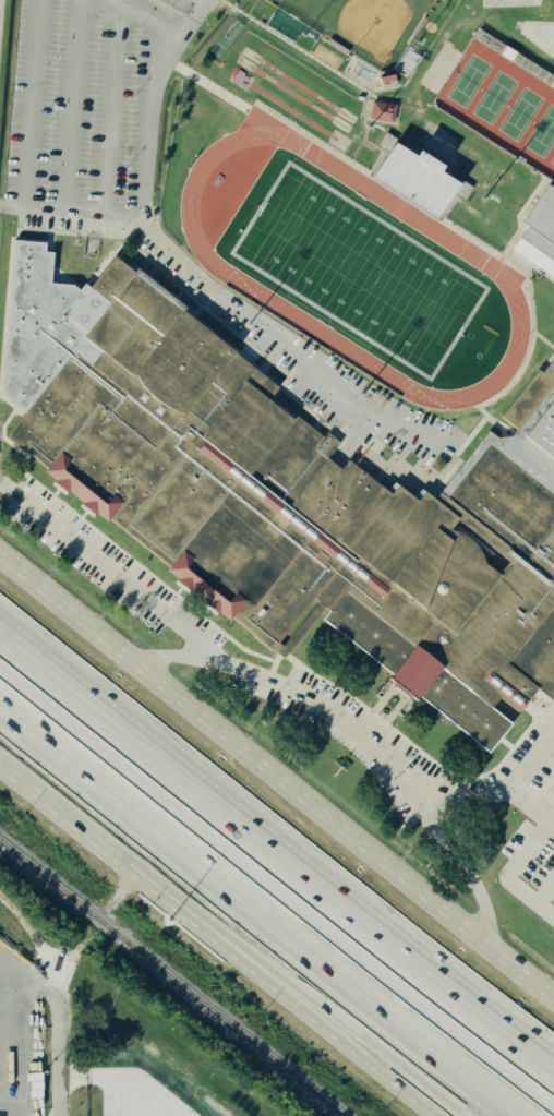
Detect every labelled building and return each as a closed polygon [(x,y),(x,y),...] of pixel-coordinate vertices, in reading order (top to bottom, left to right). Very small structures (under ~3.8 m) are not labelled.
[(369,122),(393,123),(394,105),(370,104),(369,122)] [(394,144),(373,177),(438,219),(461,184),(439,171),(443,167),(419,152),(416,157),(394,144)] [(453,194),(463,200),(470,188),(459,182),(453,194)] [(549,184),(553,188),(553,280),(511,250),(528,228),(521,223),(547,185),(549,184)] [(542,372),(553,357),(553,701),(538,688),(528,701),(523,708),(519,712),(501,697),(492,707),(511,723),(503,735),(499,740),(490,753),(420,696),(416,701),(411,698),(409,700),(392,685),(394,683),(387,679),(393,673),(322,619),(329,610),(325,607),(318,601),(314,598),(279,643),(273,650),(233,617),(231,621),(220,612),(218,614),(205,603),(206,601),(192,590),(191,591),(177,580),(178,578),(168,571),(170,567),(111,519),(108,523),(97,514),(95,516),(82,505),(84,503),(70,491),(68,494),(53,482),(56,480),(46,471),(48,469),(31,455),(25,451),(24,452),(5,436),(24,412),(1,394),(14,240),(47,242),(47,252),(55,253),(51,283),(74,284),(80,289),(85,284),(91,287),(116,256),(279,387),(268,399),(293,419),(297,416),(324,437),(329,434),(341,442),(327,458),(341,469),(350,460),(356,465),(392,494),(398,485),(419,501),(425,491),(435,499),(457,470),(490,430),(498,437),(515,435),(519,430),(501,416),(539,369),(542,372)] [(325,607),(289,653),(286,657),(285,659),(273,650),(279,643),(284,647),(318,601),(325,607)]
